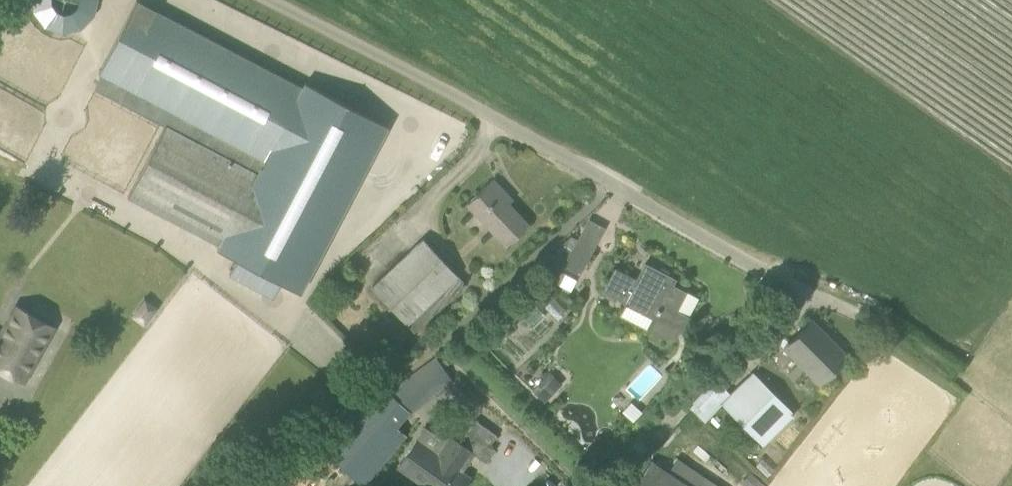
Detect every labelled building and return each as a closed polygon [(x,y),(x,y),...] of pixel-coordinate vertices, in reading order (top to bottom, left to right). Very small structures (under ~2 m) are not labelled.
[(101,0),(24,0),(23,1),(64,39),(101,0)] [(127,196),(199,234),(219,245),(217,250),(236,260),(229,274),(273,297),(280,283),(300,293),(388,126),(305,82),(302,88),(136,0),(98,73),(102,75),(94,89),(164,126),(127,196)] [(467,203),(506,245),(528,225),(500,196),(504,192),(492,179),(467,203)] [(372,287),(413,331),(465,283),(424,238),(372,287)] [(564,265),(579,273),(594,246),(578,238),(564,265)] [(645,263),(637,280),(615,269),(604,289),(626,301),(625,303),(653,317),(648,328),(660,334),(663,335),(667,336),(670,335),(674,334),(677,332),(679,330),(681,327),(687,317),(675,310),(685,292),(671,285),(675,279),(645,263)] [(560,271),(554,282),(560,285),(565,274),(560,271)] [(22,381),(53,327),(16,306),(0,335),(0,369),(22,381)] [(811,320),(783,348),(818,383),(846,355),(811,320)] [(360,482),(363,485),(408,436),(398,427),(411,412),(455,379),(436,354),(389,390),(373,376),(358,393),(279,485),(333,485),(347,470),(360,482)] [(753,371),(721,403),(762,444),(794,413),(753,371)] [(546,401),(562,383),(550,372),(534,390),(546,401)] [(620,411),(633,422),(641,412),(629,401),(620,411)] [(486,462),(495,449),(490,445),(497,435),(475,420),(460,443),(451,437),(438,455),(416,440),(397,466),(425,485),(429,485),(431,484),(433,485),(463,485),(469,478),(457,469),(470,451),(486,462)] [(650,460),(633,485),(688,485),(650,460)] [(750,472),(743,481),(749,485),(766,485),(750,472)]
